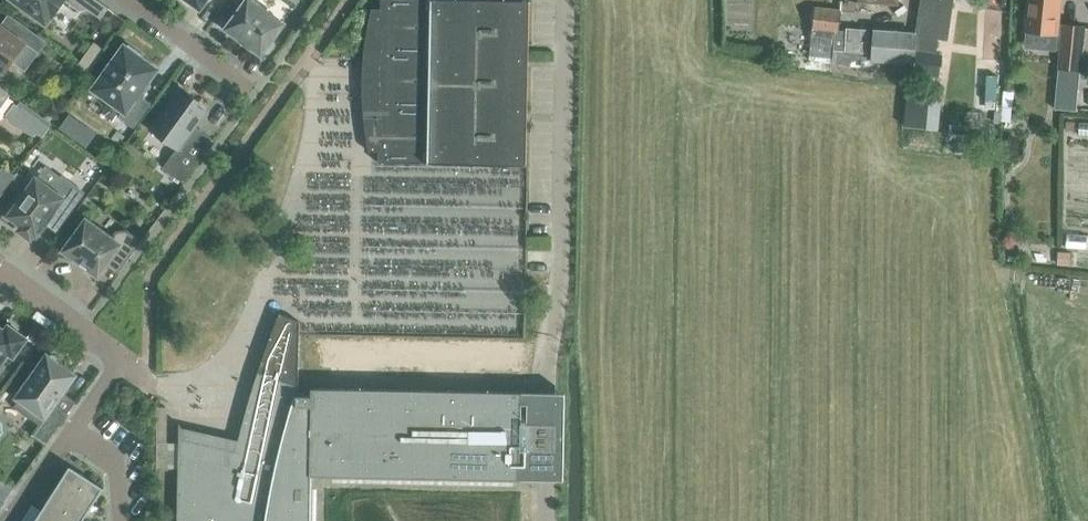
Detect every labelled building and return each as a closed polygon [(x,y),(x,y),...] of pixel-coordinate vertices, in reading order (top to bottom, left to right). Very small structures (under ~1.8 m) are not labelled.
[(19,4),(19,5),(29,12),(30,11),(46,23),(63,0),(14,0),(19,4)] [(109,8),(98,0),(64,0),(79,11),(88,9),(101,19),(109,8)] [(200,9),(207,0),(188,0),(200,9)] [(251,0),(236,0),(244,6),(227,29),(261,54),(283,24),(251,0)] [(491,0),(381,0),(380,9),(371,8),(366,37),(363,65),(362,94),(364,123),(369,152),(378,152),(377,162),(527,165),(530,1),(491,0)] [(857,0),(843,0),(842,7),(856,8),(857,0)] [(918,37),(915,58),(938,61),(941,40),(943,25),(940,25),(944,0),(923,0),(918,37)] [(1026,29),(1056,32),(1059,0),(1029,0),(1026,29)] [(814,6),(811,36),(810,48),(809,59),(831,61),(831,64),(865,66),(865,68),(894,70),(895,62),(871,61),(866,60),(866,53),(868,28),(846,27),(846,32),(845,32),(837,31),(839,9),(814,6)] [(5,72),(13,61),(25,70),(38,53),(31,48),(39,37),(9,15),(1,26),(0,25),(0,69),(5,72)] [(1058,68),(1080,70),(1084,26),(1062,23),(1058,68)] [(895,62),(905,63),(913,64),(916,31),(874,27),(871,61),(895,62)] [(79,61),(90,69),(106,46),(95,39),(79,61)] [(128,48),(125,46),(94,89),(125,111),(121,117),(134,126),(149,104),(138,96),(157,69),(141,57),(142,55),(130,46),(128,48)] [(1011,55),(1011,64),(1022,64),(1022,55),(1011,55)] [(11,94),(0,86),(0,110),(11,94)] [(188,99),(179,92),(151,130),(177,149),(163,168),(182,182),(214,139),(196,126),(206,112),(197,105),(200,101),(191,95),(188,99)] [(15,104),(7,116),(10,123),(35,137),(37,133),(43,137),(52,124),(21,102),(18,106),(15,104)] [(1066,120),(1065,129),(1074,130),(1075,121),(1066,120)] [(4,167),(0,173),(0,196),(0,197),(15,176),(4,167)] [(77,204),(70,199),(79,186),(62,174),(51,189),(36,179),(24,195),(20,192),(2,217),(13,225),(16,220),(23,226),(20,230),(31,238),(35,234),(37,235),(45,224),(57,232),(77,204)] [(87,219),(63,251),(98,276),(106,266),(118,274),(142,241),(127,230),(116,231),(112,237),(87,219)] [(1058,251),(1057,264),(1071,265),(1072,252),(1058,251)] [(522,391),(335,388),(312,387),(312,395),(298,395),(300,321),(280,313),(273,329),(267,346),(261,363),(245,414),(232,467),(225,468),(202,472),(191,446),(179,422),(179,423),(177,520),(311,520),(312,476),(521,480),(552,480),(563,480),(565,392),(553,392),(522,391)] [(0,328),(0,374),(5,367),(1,364),(9,352),(15,356),(27,338),(9,327),(5,332),(0,328)] [(39,425),(32,435),(45,445),(66,416),(53,407),(76,375),(61,364),(61,361),(54,356),(51,357),(47,354),(17,398),(20,400),(15,407),(39,425)] [(104,487),(70,465),(35,520),(82,520),(104,487)]
